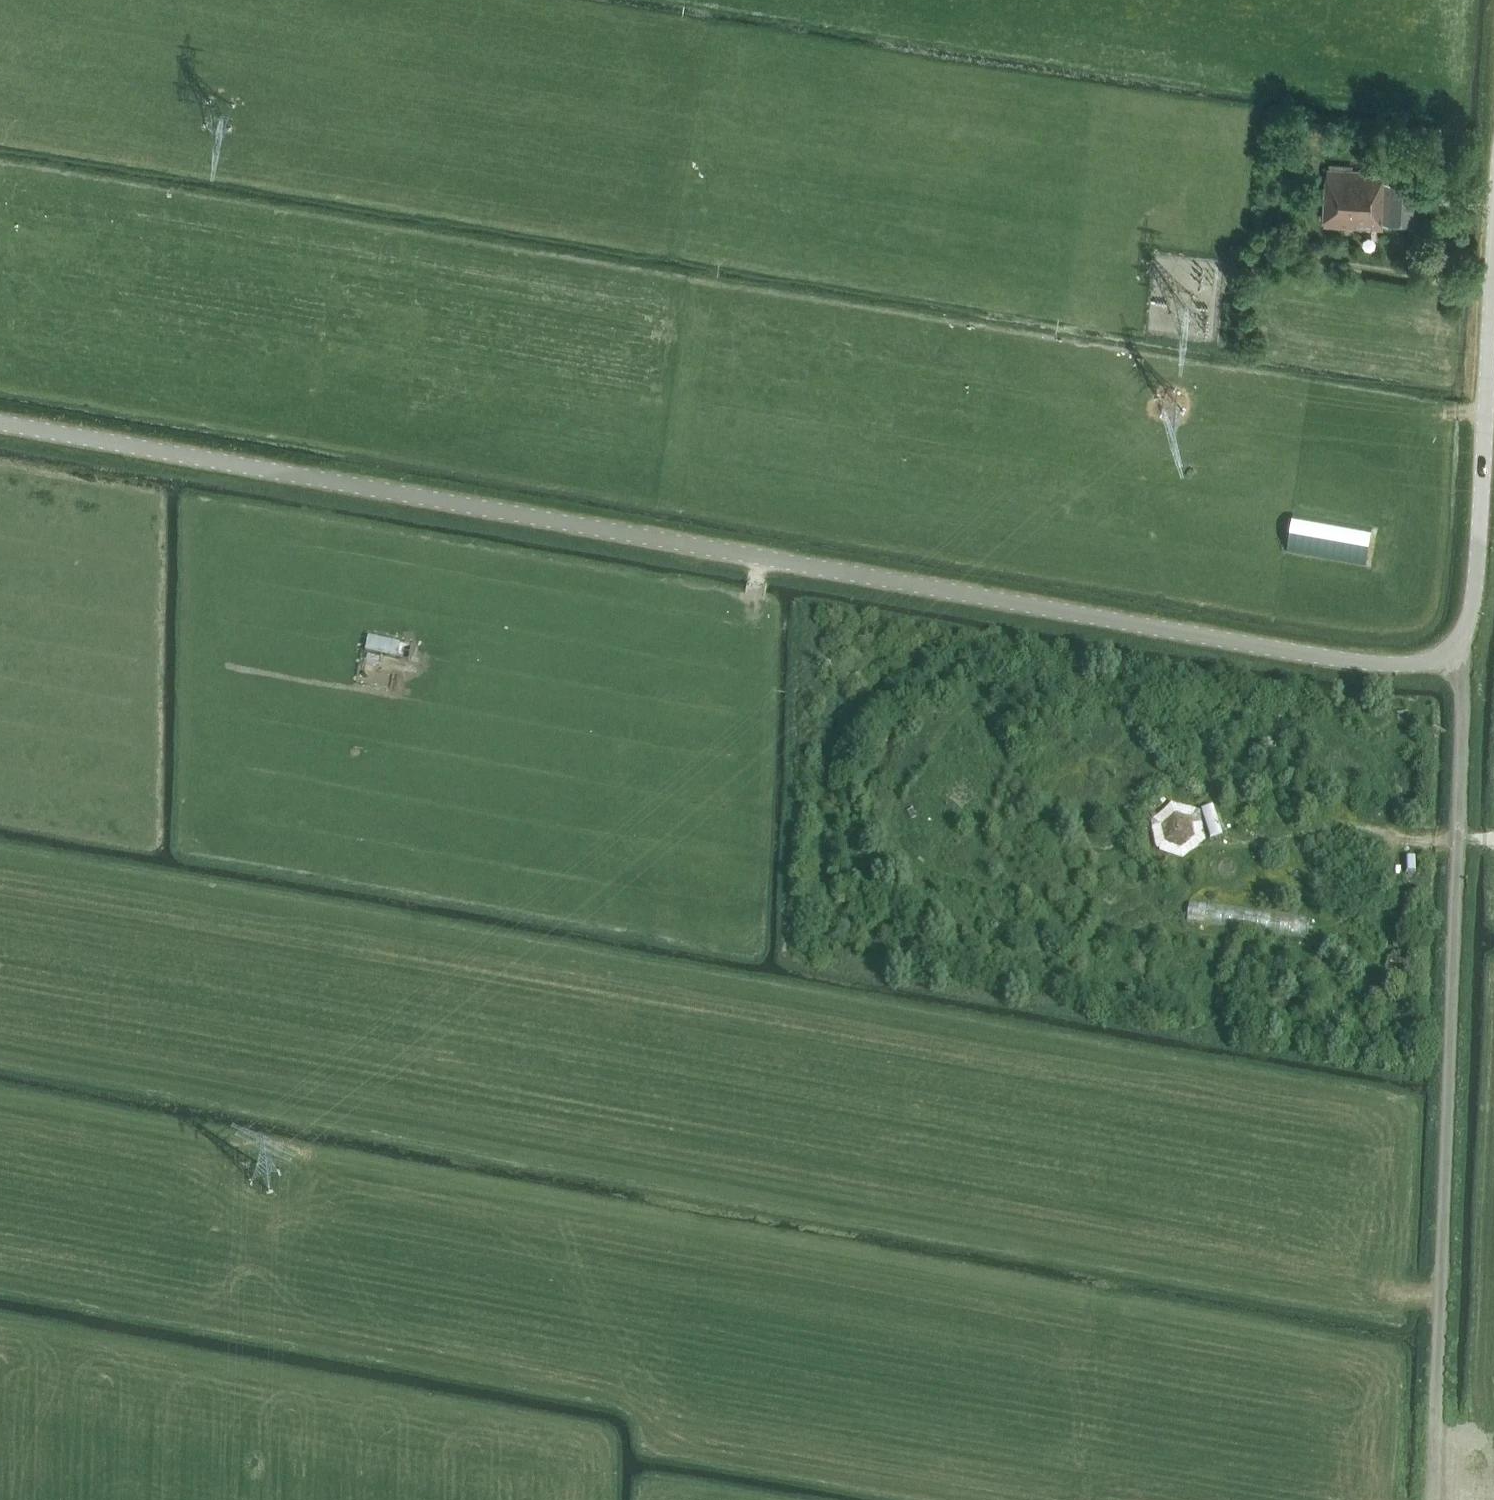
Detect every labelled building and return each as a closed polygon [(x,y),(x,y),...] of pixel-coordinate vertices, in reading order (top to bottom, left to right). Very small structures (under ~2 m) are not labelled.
[(1326,170),(1323,224),(1355,226),(1355,222),(1370,223),(1370,226),(1381,227),(1381,222),(1411,224),(1411,222),(1413,182),(1384,181),(1384,172),(1326,170)] [(1370,564),(1376,529),(1293,513),(1286,549),(1370,564)] [(365,649),(365,650),(369,651),(396,657),(396,656),(398,645),(399,643),(380,639),(368,636),(365,649)] [(1183,861),(1205,841),(1199,812),(1172,803),(1150,823),(1156,852),(1183,861)] [(1175,819),(1165,828),(1167,841),(1180,845),(1190,836),(1188,823),(1175,819)] [(1186,920),(1306,937),(1309,916),(1189,899),(1186,920)] [(1401,935),(1394,939),(1394,947),(1401,950),(1402,951),(1408,947),(1408,939),(1401,935)] [(1410,959),(1390,956),(1389,963),(1409,966),(1410,959)]
